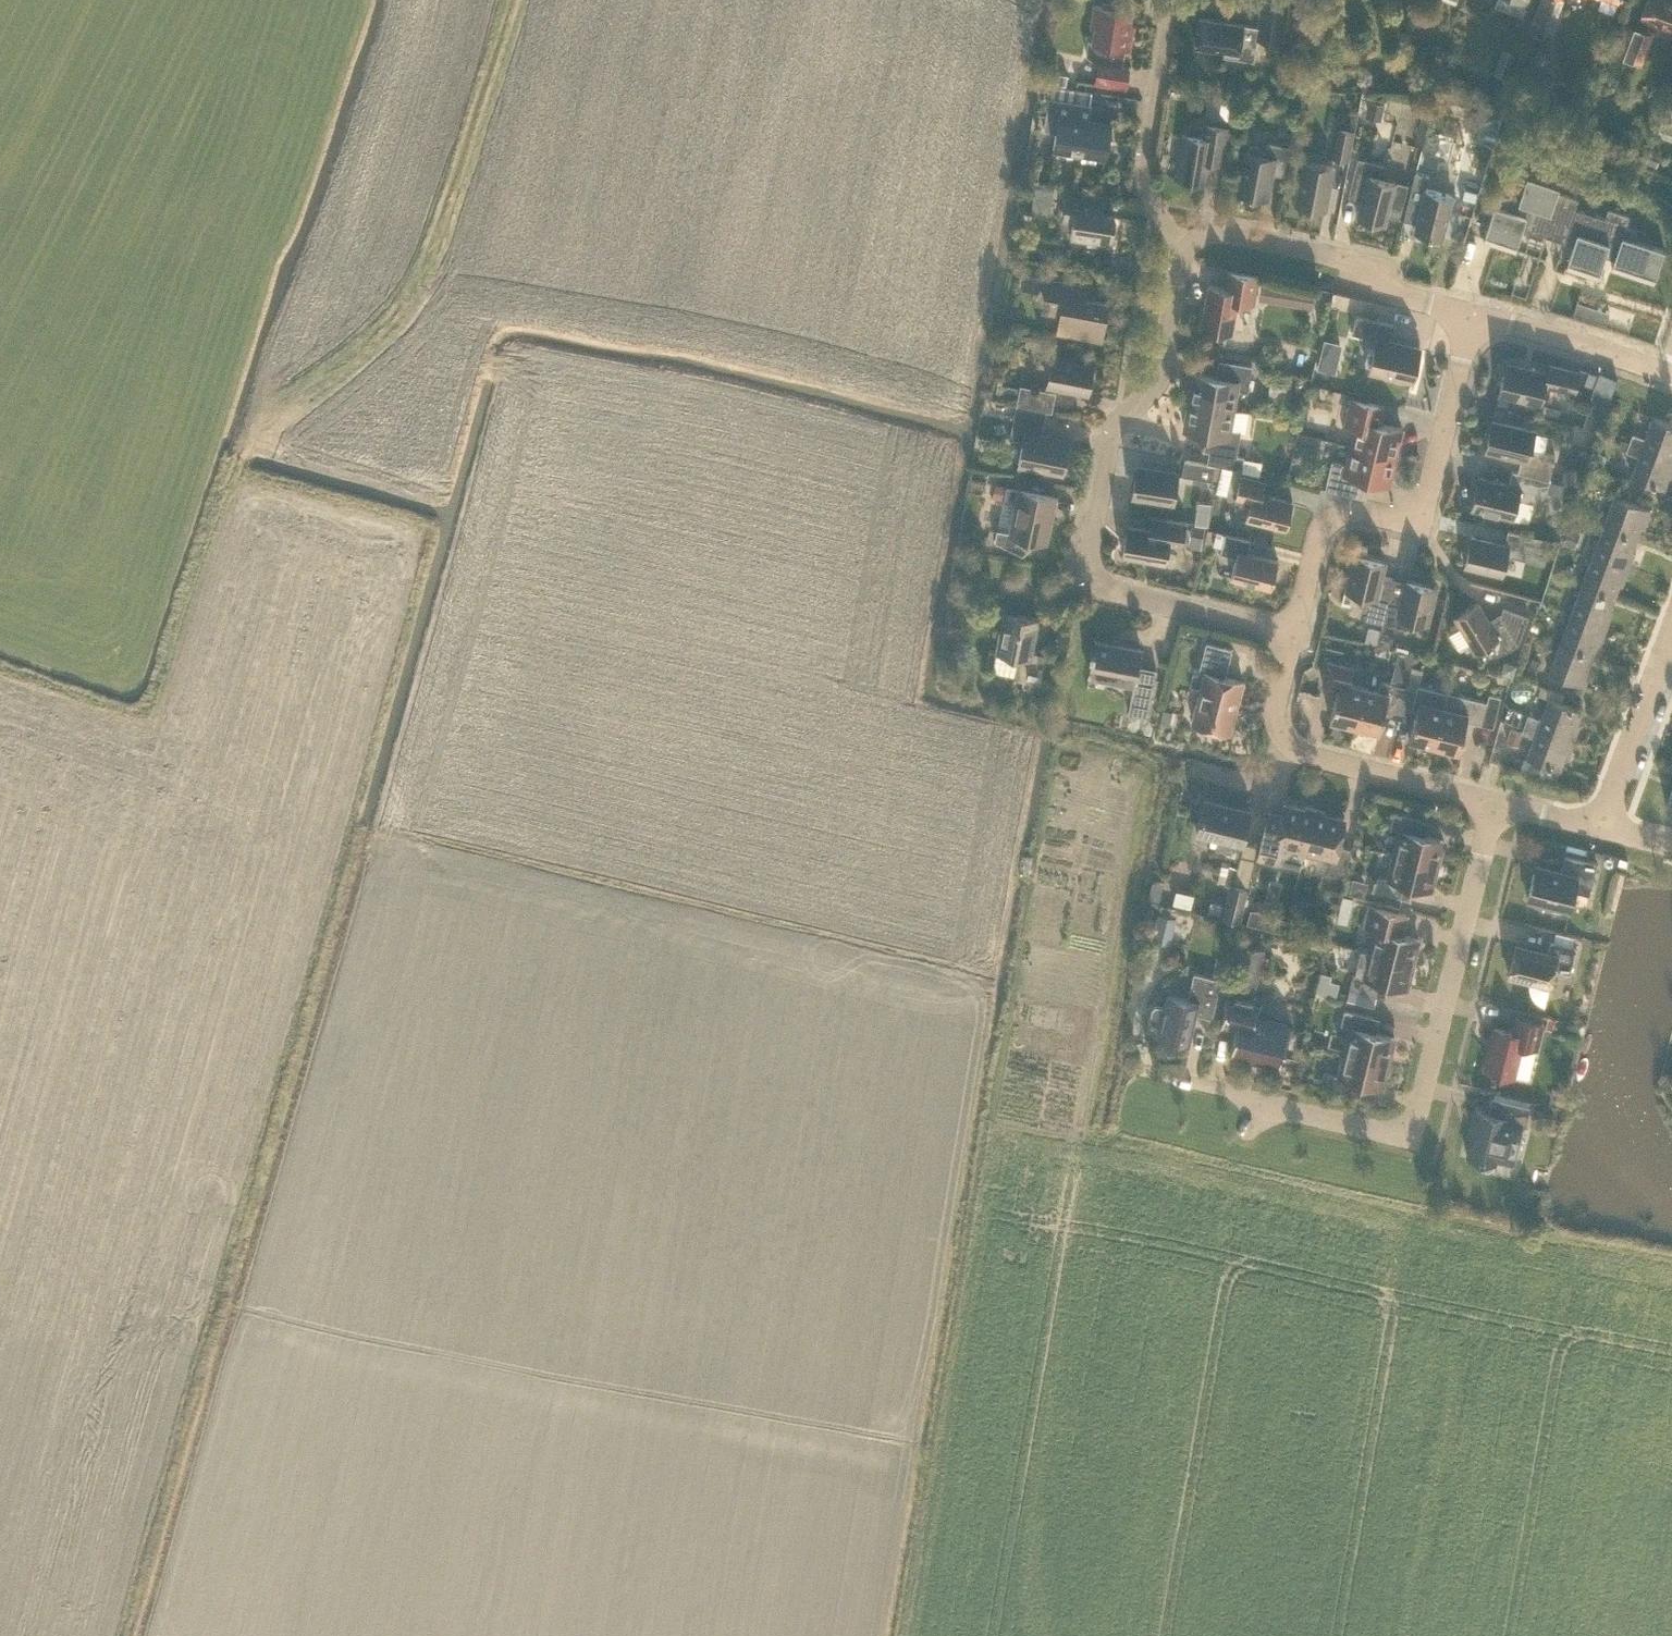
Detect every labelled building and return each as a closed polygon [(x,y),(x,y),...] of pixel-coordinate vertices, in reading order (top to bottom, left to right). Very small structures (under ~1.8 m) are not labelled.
[(1282,40),(1288,1),(1285,0),(1262,0),(1258,25),(1200,17),(1196,45),(1225,49),(1224,54),(1254,58),(1257,36),(1282,40)] [(1495,3),(1521,13),(1526,0),(1496,0),(1495,3)] [(1525,41),(1534,44),(1538,34),(1549,38),(1558,14),(1555,13),(1560,0),(1540,0),(1525,41)] [(1597,5),(1613,11),(1618,0),(1599,0),(1597,5)] [(1637,24),(1625,20),(1614,50),(1642,61),(1654,30),(1648,28),(1651,19),(1671,27),(1671,0),(1646,0),(1637,24)] [(1126,46),(1129,46),(1133,24),(1128,23),(1130,9),(1117,7),(1117,4),(1103,1),(1102,5),(1096,4),(1093,25),(1096,25),(1093,40),(1088,39),(1086,53),(1098,61),(1095,82),(1126,87),(1129,66),(1122,65),(1126,46)] [(1060,72),(1058,81),(1068,83),(1069,74),(1060,72)] [(1379,118),(1383,102),(1371,99),(1367,115),(1379,118)] [(1055,136),(1053,156),(1106,164),(1111,126),(1090,123),(1092,108),(1049,102),(1044,134),(1055,136)] [(1665,106),(1655,132),(1671,139),(1671,108),(1665,106)] [(1205,122),(1202,135),(1183,132),(1176,176),(1206,181),(1210,157),(1223,160),(1224,152),(1228,126),(1205,122)] [(1338,125),(1333,156),(1347,159),(1353,128),(1338,125)] [(1238,191),(1266,196),(1271,172),(1284,174),(1290,145),(1266,140),(1264,153),(1246,150),(1238,191)] [(1656,165),(1661,151),(1650,147),(1645,161),(1656,165)] [(1400,217),(1408,183),(1380,176),(1384,163),(1358,157),(1348,195),(1361,198),(1357,215),(1385,222),(1387,214),(1400,217)] [(1333,165),(1305,159),(1296,202),(1325,208),(1333,165)] [(1606,254),(1614,257),(1612,266),(1654,280),(1665,248),(1623,234),(1630,213),(1608,206),(1605,216),(1575,206),(1578,196),(1558,189),(1561,179),(1529,168),(1522,189),(1512,186),(1505,206),(1495,203),(1483,237),(1516,248),(1523,225),(1543,232),(1542,233),(1573,243),(1566,264),(1598,274),(1606,254)] [(1404,218),(1416,221),(1414,229),(1442,236),(1453,194),(1425,187),(1429,174),(1416,171),(1404,218)] [(1048,197),(1047,206),(1055,207),(1057,196),(1054,195),(1055,189),(1050,189),(1050,187),(1037,185),(1035,195),(1048,197)] [(1064,218),(1074,219),(1071,236),(1111,242),(1115,215),(1102,213),(1104,200),(1067,195),(1064,218)] [(1209,284),(1202,326),(1232,332),(1237,299),(1254,302),(1258,275),(1228,270),(1225,286),(1209,284)] [(1039,290),(1041,275),(1024,273),(1022,287),(1039,290)] [(1058,330),(1089,336),(1090,329),(1103,331),(1108,302),(1086,298),(1088,285),(1048,278),(1044,302),(1057,304),(1056,311),(1061,312),(1058,330)] [(1272,279),(1270,293),(1284,295),(1286,281),(1272,279)] [(1606,322),(1610,310),(1598,307),(1595,318),(1606,322)] [(1370,369),(1413,379),(1421,348),(1390,340),(1394,323),(1356,314),(1352,332),(1377,338),(1370,369)] [(1027,338),(1026,345),(1028,348),(1034,349),(1038,347),(1044,348),(1045,352),(1051,353),(1054,350),(1056,344),(1027,338)] [(1333,369),(1337,352),(1321,348),(1317,365),(1333,369)] [(1048,383),(1088,391),(1094,363),(1079,360),(1081,354),(1063,350),(1062,357),(1053,355),(1048,383)] [(1225,360),(1222,377),(1195,372),(1190,400),(1233,407),(1237,388),(1248,390),(1252,365),(1225,360)] [(1545,383),(1574,390),(1579,371),(1549,364),(1547,373),(1506,363),(1499,392),(1509,394),(1540,402),(1545,383)] [(1599,373),(1592,390),(1593,390),(1611,394),(1618,379),(1617,378),(1599,371),(1599,373)] [(1052,410),(1056,391),(1020,384),(1016,403),(1047,409),(1052,410)] [(1499,392),(1497,402),(1506,404),(1509,394),(1499,392)] [(1351,397),(1346,422),(1357,425),(1352,444),(1395,455),(1402,427),(1375,420),(1379,404),(1351,397)] [(1212,433),(1210,449),(1207,462),(1242,467),(1244,455),(1237,454),(1241,429),(1230,427),(1233,407),(1190,400),(1185,428),(1212,433)] [(1016,403),(1010,437),(1009,442),(1023,445),(1019,463),(1063,471),(1069,440),(1041,435),(1047,409),(1016,403)] [(1544,404),(1542,414),(1559,418),(1561,408),(1544,404)] [(1501,417),(1504,407),(1495,405),(1493,415),(1501,417)] [(1653,416),(1645,437),(1633,432),(1629,441),(1671,456),(1671,423),(1653,416)] [(1493,419),(1486,449),(1498,452),(1515,456),(1512,469),(1550,478),(1555,454),(1531,448),(1535,430),(1493,419)] [(1631,475),(1663,487),(1668,474),(1671,475),(1671,474),(1671,456),(1629,441),(1626,449),(1639,454),(1631,475)] [(1332,460),(1325,487),(1357,495),(1362,476),(1388,482),(1395,455),(1352,444),(1347,463),(1332,460)] [(1212,479),(1213,477),(1219,478),(1221,465),(1185,459),(1182,474),(1212,479)] [(1223,465),(1217,491),(1227,493),(1233,467),(1232,467),(1223,465)] [(1137,466),(1133,494),(1173,501),(1178,473),(1137,466)] [(1565,466),(1561,480),(1579,484),(1583,471),(1565,466)] [(1518,498),(1535,502),(1538,493),(1546,495),(1550,478),(1512,469),(1509,483),(1479,475),(1472,507),(1513,517),(1518,498)] [(1237,493),(1236,499),(1250,502),(1246,517),(1286,527),(1293,500),(1263,492),(1266,480),(1242,474),(1237,493)] [(1551,479),(1548,491),(1563,495),(1565,483),(1551,479)] [(996,483),(993,497),(1003,499),(1006,485),(996,483)] [(995,539),(1023,552),(1039,538),(1048,540),(1058,495),(1006,485),(1003,499),(1016,502),(1010,530),(1001,529),(1001,530),(997,529),(995,539)] [(1644,525),(1650,508),(1615,495),(1604,524),(1637,537),(1642,524),(1644,525)] [(1182,545),(1186,521),(1160,516),(1160,517),(1152,515),(1150,528),(1128,525),(1123,555),(1166,562),(1169,543),(1182,545)] [(1203,537),(1205,526),(1192,523),(1190,534),(1203,537)] [(1635,550),(1632,549),(1637,537),(1604,524),(1593,554),(1629,567),(1635,550)] [(1502,573),(1507,554),(1544,563),(1550,539),(1508,529),(1504,544),(1471,536),(1465,563),(1502,573)] [(1278,559),(1248,551),(1251,539),(1216,530),(1213,543),(1222,546),(1220,552),(1237,556),(1231,576),(1271,586),(1278,559)] [(1380,576),(1384,559),(1357,553),(1348,590),(1365,594),(1361,608),(1367,609),(1365,618),(1383,622),(1389,596),(1393,580),(1380,576)] [(1620,583),(1622,584),(1629,567),(1593,554),(1582,583),(1615,595),(1620,583)] [(1435,585),(1407,578),(1402,599),(1389,596),(1383,622),(1407,628),(1409,618),(1426,622),(1435,585)] [(1613,609),(1611,608),(1615,595),(1582,583),(1571,612),(1607,625),(1613,609)] [(1461,625),(1449,632),(1458,648),(1470,641),(1476,650),(1499,636),(1507,649),(1518,642),(1528,613),(1504,604),(1500,614),(1490,620),(1478,600),(1455,615),(1461,625)] [(1598,641),(1601,642),(1607,625),(1571,612),(1560,642),(1594,654),(1598,641)] [(1040,688),(1045,659),(1033,656),(1040,623),(1004,616),(997,652),(992,676),(1015,680),(1014,683),(1040,688)] [(1536,619),(1529,617),(1520,641),(1527,644),(1536,619)] [(1368,625),(1365,639),(1377,642),(1381,628),(1368,625)] [(1382,632),(1379,644),(1391,647),(1394,634),(1382,632)] [(1145,656),(1140,655),(1141,648),(1119,644),(1119,647),(1096,643),(1097,639),(1096,639),(1094,649),(1091,648),(1091,653),(1093,653),(1089,673),(1134,682),(1131,698),(1132,699),(1128,712),(1148,716),(1157,668),(1143,666),(1145,656)] [(1235,712),(1233,712),(1240,681),(1243,682),(1243,680),(1224,675),(1231,647),(1207,641),(1200,669),(1205,671),(1192,721),(1230,731),(1235,712)] [(1549,671),(1585,685),(1591,667),(1589,667),(1594,654),(1560,642),(1549,671)] [(1401,709),(1409,676),(1410,676),(1415,654),(1400,650),(1395,672),(1393,672),(1392,682),(1381,679),(1379,690),(1364,686),(1355,725),(1379,731),(1386,706),(1400,709),(1401,709)] [(1532,658),(1528,669),(1536,672),(1540,661),(1532,658)] [(1354,667),(1328,661),(1323,683),(1338,687),(1330,719),(1355,725),(1364,686),(1350,682),(1354,667)] [(1399,716),(1414,720),(1409,739),(1434,745),(1448,690),(1419,683),(1420,678),(1410,676),(1409,676),(1401,709),(1400,709),(1399,716)] [(1502,695),(1490,692),(1488,701),(1448,690),(1434,745),(1459,751),(1467,719),(1494,726),(1502,695)] [(1581,708),(1549,696),(1541,717),(1528,713),(1525,722),(1574,740),(1580,723),(1576,722),(1581,708)] [(1164,709),(1160,722),(1170,724),(1173,711),(1164,709)] [(1535,735),(1527,756),(1559,768),(1564,755),(1568,756),(1574,740),(1525,722),(1522,731),(1535,735)] [(1512,728),(1507,741),(1518,745),(1522,731),(1512,728)] [(1237,856),(1240,843),(1242,843),(1250,811),(1205,800),(1197,832),(1218,837),(1215,851),(1237,856)] [(1269,810),(1258,856),(1274,860),(1301,867),(1305,850),(1315,810),(1315,808),(1306,806),(1306,808),(1284,802),(1282,814),(1269,810)] [(1315,810),(1305,850),(1332,857),(1328,871),(1344,875),(1351,848),(1338,844),(1345,817),(1315,810)] [(1444,839),(1421,833),(1419,829),(1422,818),(1394,811),(1390,826),(1400,828),(1394,852),(1438,863),(1444,839)] [(1405,884),(1409,882),(1432,888),(1438,863),(1394,852),(1388,877),(1378,874),(1374,889),(1402,896),(1405,884)] [(1570,908),(1575,889),(1589,893),(1597,862),(1565,854),(1560,872),(1536,866),(1528,898),(1570,908)] [(1222,863),(1218,880),(1220,881),(1231,883),(1231,881),(1234,882),(1235,881),(1238,867),(1222,863)] [(1231,883),(1223,916),(1240,921),(1249,886),(1234,882),(1231,881),(1231,883)] [(1403,933),(1408,911),(1368,902),(1369,899),(1359,896),(1356,909),(1369,912),(1366,924),(1376,927),(1370,950),(1370,951),(1413,962),(1419,937),(1403,933)] [(1211,899),(1208,910),(1221,913),(1224,902),(1211,899)] [(1158,910),(1152,937),(1171,941),(1177,915),(1174,915),(1176,906),(1161,902),(1159,911),(1158,910)] [(1312,906),(1306,928),(1324,933),(1330,911),(1312,906)] [(1283,928),(1286,918),(1272,915),(1270,925),(1283,928)] [(1516,945),(1509,973),(1550,984),(1554,968),(1570,972),(1576,946),(1551,939),(1547,953),(1516,945)] [(1355,973),(1353,973),(1350,987),(1378,994),(1381,983),(1384,981),(1407,986),(1413,962),(1370,951),(1370,950),(1361,948),(1355,973)] [(1239,949),(1232,979),(1257,985),(1263,955),(1239,949)] [(1188,1042),(1195,1012),(1212,1016),(1222,978),(1194,972),(1188,997),(1169,993),(1165,1006),(1156,1004),(1153,1008),(1151,1016),(1152,1021),(1161,1023),(1159,1035),(1188,1042)] [(1319,976),(1316,990),(1337,995),(1340,981),(1319,976)] [(1230,1053),(1281,1065),(1283,1056),(1284,1057),(1285,1052),(1284,1052),(1291,1025),(1256,1016),(1261,995),(1230,987),(1221,1024),(1236,1027),(1230,1053)] [(1395,1036),(1372,1030),(1370,1027),(1372,1015),(1345,1008),(1341,1023),(1351,1025),(1345,1050),(1388,1061),(1395,1036)] [(1514,1075),(1522,1043),(1536,1047),(1543,1022),(1517,1015),(1513,1030),(1496,1026),(1485,1068),(1491,1070),(1491,1071),(1495,1072),(1495,1070),(1514,1075)] [(1548,1017),(1546,1028),(1553,1029),(1555,1018),(1548,1017)] [(1356,1082),(1359,1080),(1382,1085),(1388,1061),(1345,1050),(1339,1074),(1329,1071),(1325,1086),(1353,1093),(1356,1082)] [(1525,1126),(1530,1105),(1492,1096),(1488,1112),(1475,1109),(1471,1124),(1474,1125),(1467,1153),(1481,1157),(1480,1161),(1483,1166),(1488,1168),(1493,1164),(1494,1160),(1496,1161),(1497,1158),(1513,1162),(1522,1125),(1525,1126)]
